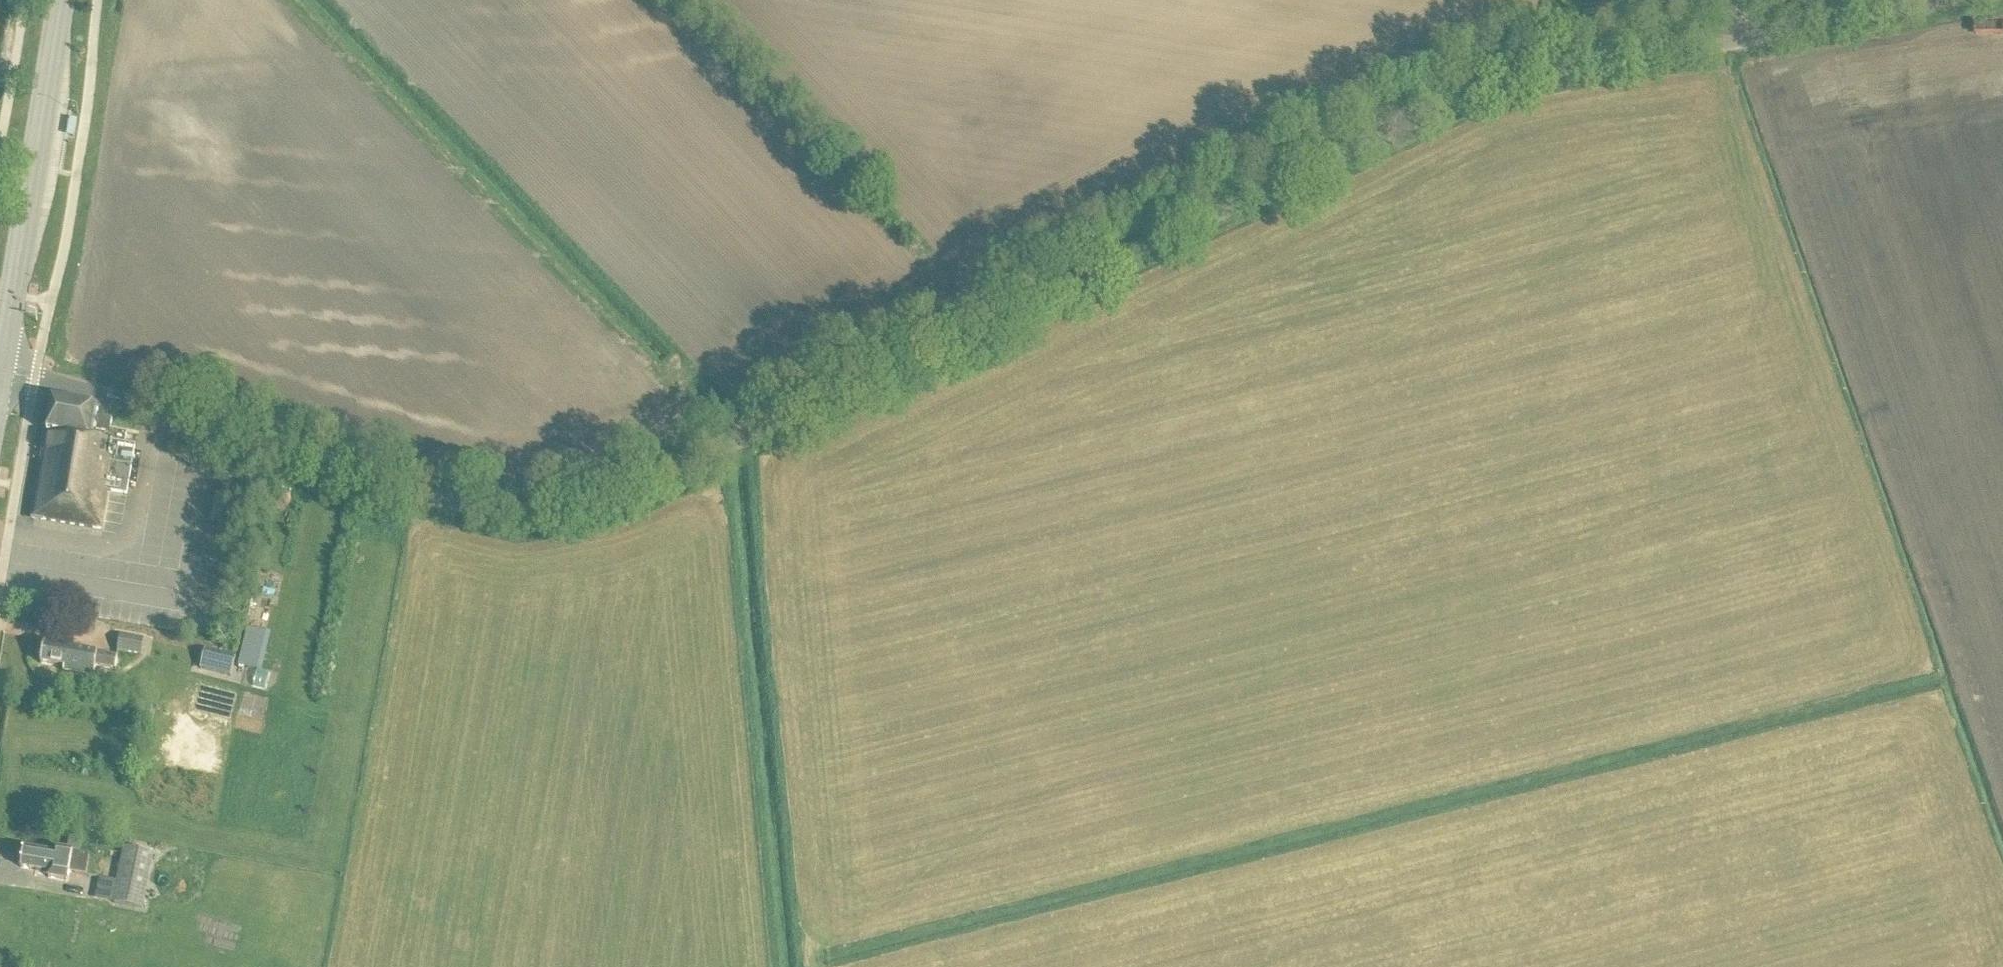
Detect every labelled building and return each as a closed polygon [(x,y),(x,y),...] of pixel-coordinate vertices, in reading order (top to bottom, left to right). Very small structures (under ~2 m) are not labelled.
[(52,403),(33,520),(101,531),(107,493),(127,496),(135,448),(125,446),(127,436),(110,433),(112,422),(97,419),(98,411),(52,403)] [(247,627),(238,666),(262,671),(271,633),(247,627)] [(121,638),(118,653),(142,658),(145,643),(121,638)] [(118,660),(45,647),(41,650),(39,661),(41,665),(64,670),(64,674),(93,680),(95,668),(116,672),(118,660)] [(205,651),(200,670),(229,677),(234,659),(205,651)] [(70,837),(68,850),(80,852),(82,839),(70,837)] [(143,911),(154,855),(123,849),(112,905),(143,911)] [(52,856),(24,851),(20,855),(18,865),(21,870),(49,875),(48,880),(68,883),(69,875),(86,878),(90,857),(53,851),(52,856)]
